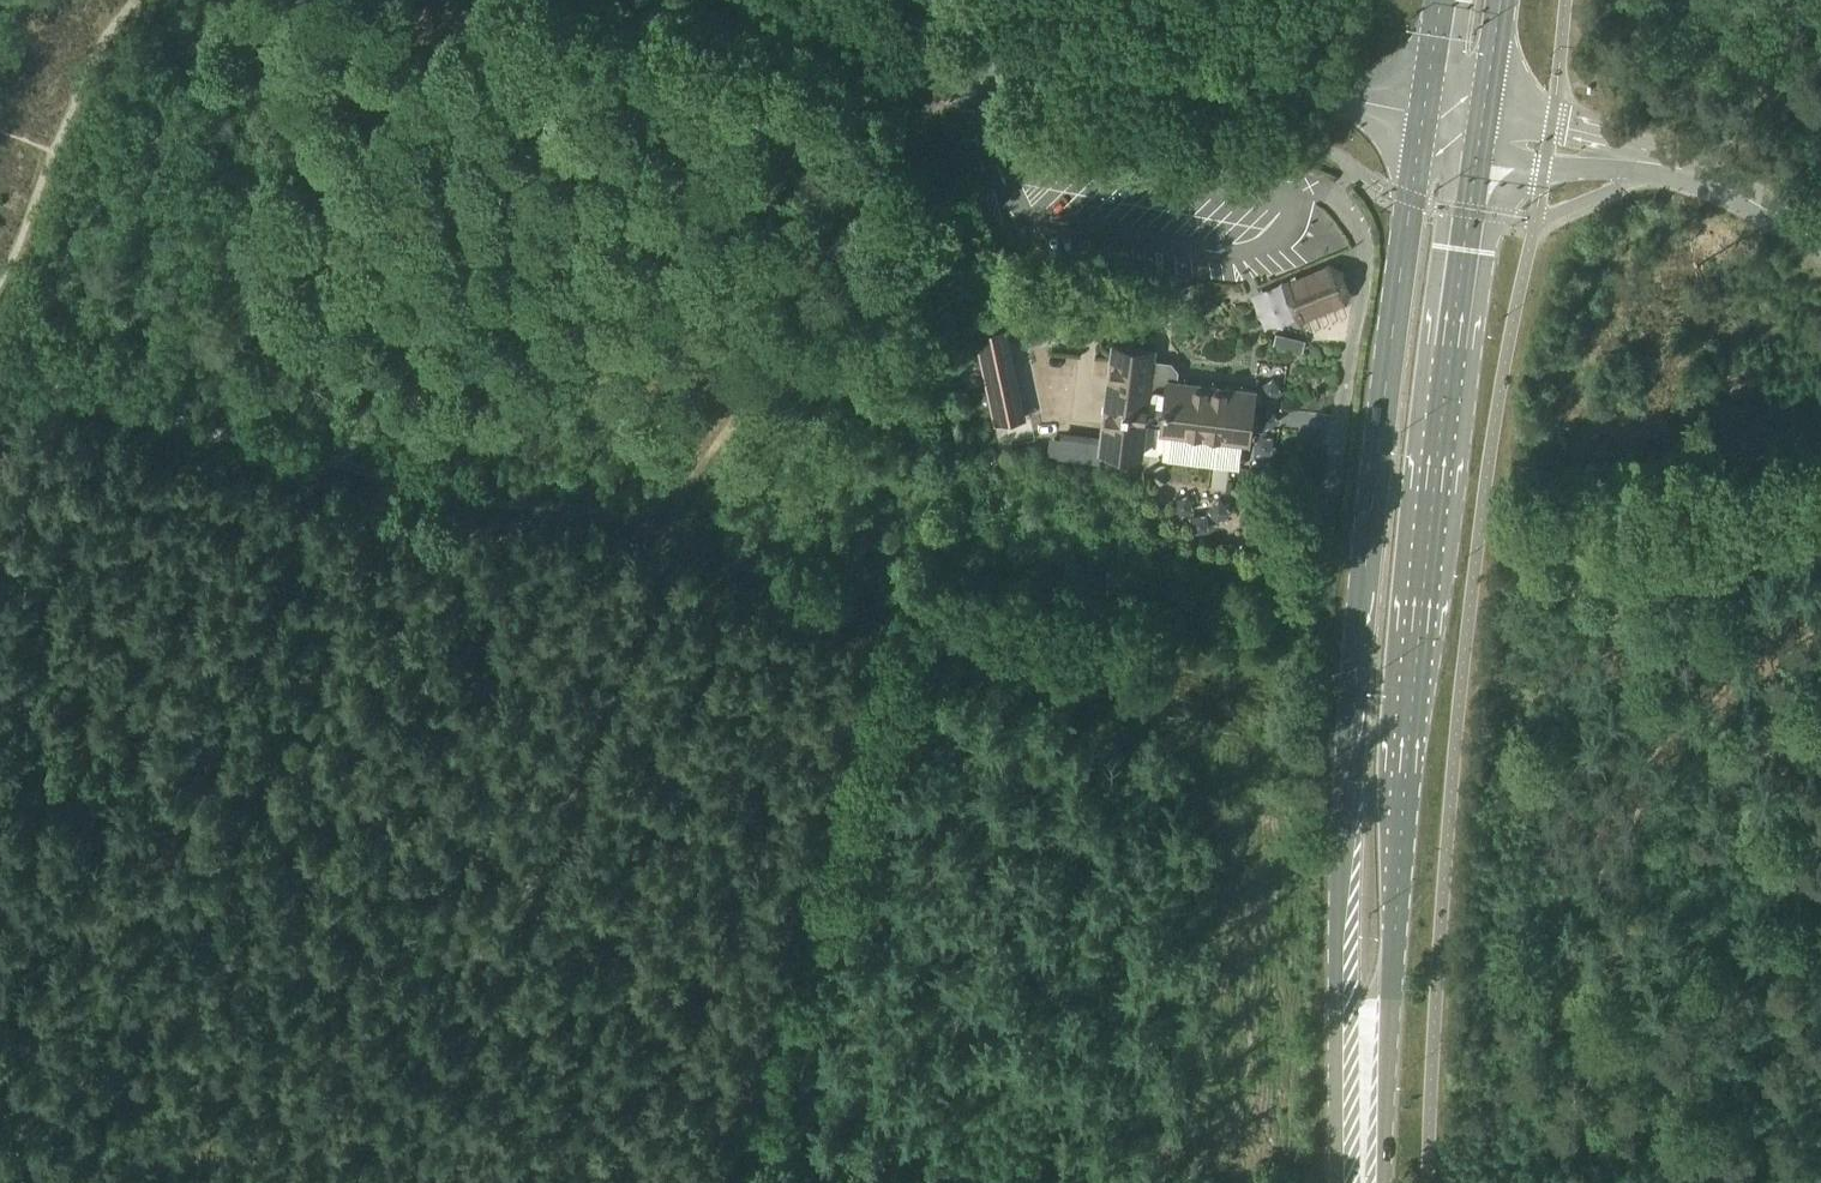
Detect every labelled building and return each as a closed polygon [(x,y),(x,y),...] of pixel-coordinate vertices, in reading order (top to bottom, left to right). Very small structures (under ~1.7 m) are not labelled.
[(1285,286),(1298,318),(1343,300),(1349,288),(1345,279),(1341,271),(1328,267),(1285,286)] [(995,425),(1024,419),(1005,330),(976,337),(995,425)] [(1113,345),(1100,453),(1139,458),(1143,424),(1161,426),(1157,460),(1238,470),(1242,441),(1248,441),(1254,392),(1175,383),(1176,371),(1170,363),(1151,361),(1152,350),(1113,345)]
